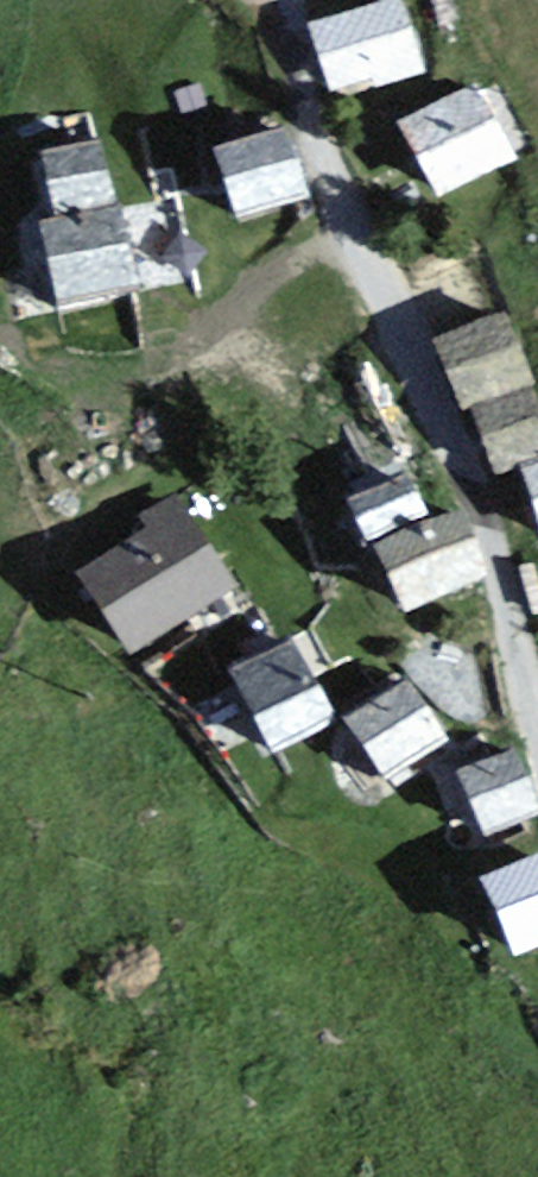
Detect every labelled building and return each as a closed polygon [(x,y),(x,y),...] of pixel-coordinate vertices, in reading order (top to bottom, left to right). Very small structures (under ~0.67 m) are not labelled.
[(406,15),(322,41),(344,111),(428,85),(406,15)] [(484,101),(413,138),(449,208),(520,172),(484,101)] [(295,144),(233,160),(252,231),(314,214),(295,144)] [(105,156),(52,169),(66,224),(118,212),(105,156)] [(125,223),(49,240),(65,313),(142,296),(125,223)] [(452,351),(478,418),(537,395),(537,392),(513,327),(452,351)] [(484,425),(508,484),(537,472),(537,403),(484,425)] [(413,493),(365,519),(386,558),(434,533),(413,493)] [(164,544),(96,586),(141,658),(238,597),(183,508),(153,527),(164,544)] [(467,529),(393,559),(419,621),(493,591),(467,529)] [(294,652),(249,676),(294,758),(338,734),(294,652)] [(414,695),(360,731),(399,789),(453,752),(414,695)] [(469,788),(496,848),(537,829),(537,810),(518,766),(469,788)] [(497,901),(524,962),(537,955),(537,882),(497,901)]
